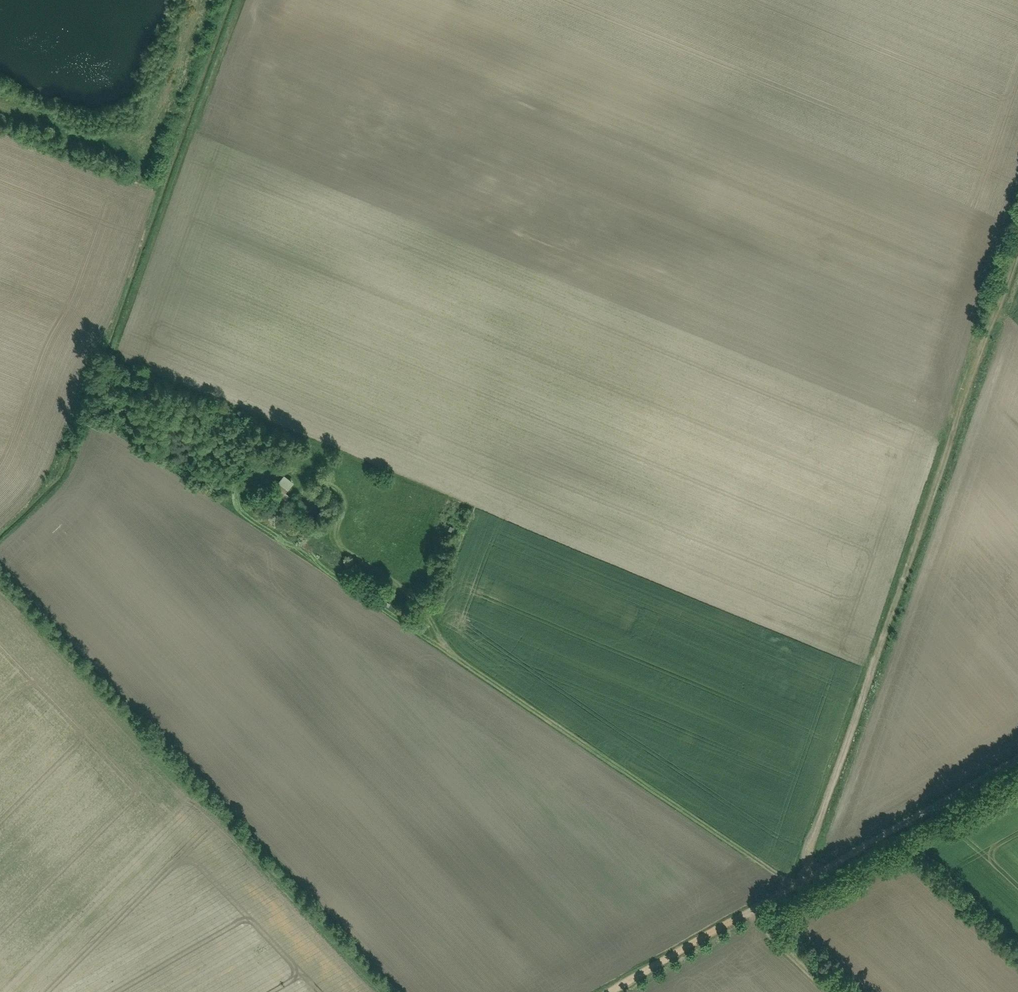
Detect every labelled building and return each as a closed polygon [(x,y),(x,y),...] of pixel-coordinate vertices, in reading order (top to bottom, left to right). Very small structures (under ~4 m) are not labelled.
[(289,490),(295,481),(285,474),(279,483),(289,490)]
